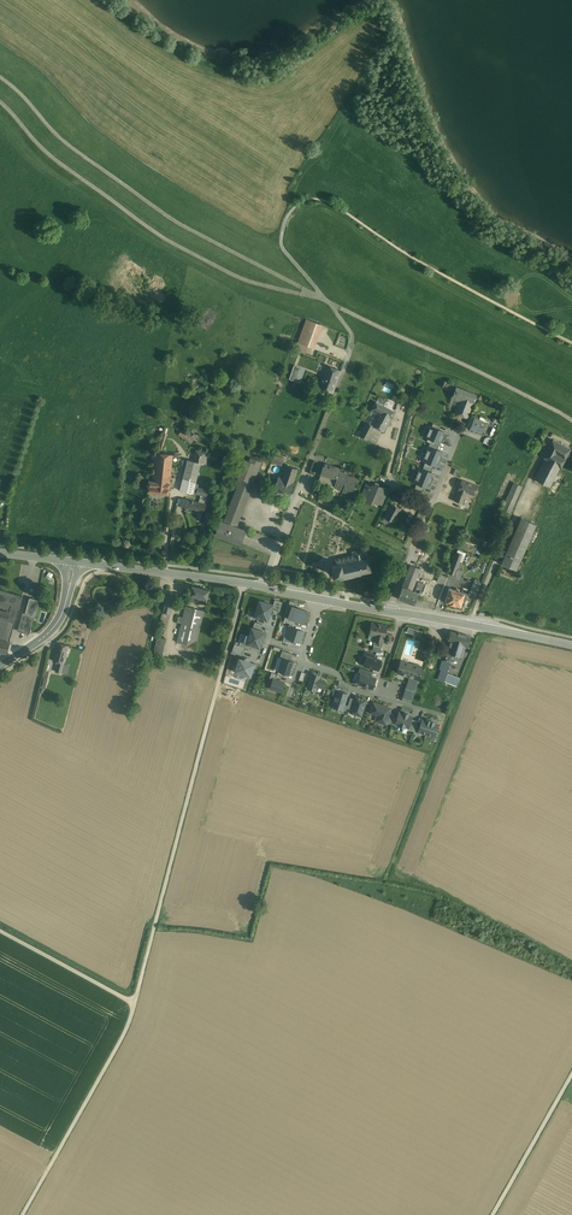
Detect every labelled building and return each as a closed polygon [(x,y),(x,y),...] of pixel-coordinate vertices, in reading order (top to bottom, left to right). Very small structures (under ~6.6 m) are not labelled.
[(320,324),(306,319),(298,343),(308,346),(312,347),(320,324)] [(308,346),(298,343),(295,354),(297,355),(301,356),(304,357),(308,346)] [(290,374),(294,375),(301,356),(297,355),(290,374)] [(304,357),(301,356),(294,375),(292,380),(300,382),(308,359),(304,357)] [(340,371),(326,365),(318,387),(332,393),(340,371)] [(456,386),(445,381),(442,387),(454,392),(456,386)] [(477,394),(456,386),(454,392),(451,398),(451,399),(450,402),(451,403),(454,405),(456,404),(457,401),(458,401),(460,397),(473,402),(474,402),(477,394)] [(473,402),(460,397),(458,401),(454,413),(467,418),(473,402)] [(394,411),(376,402),(371,411),(378,414),(372,425),(374,426),(384,432),(391,418),(391,417),(394,411)] [(485,423),(474,418),(470,427),(481,432),(485,423)] [(372,425),(367,422),(360,436),(367,440),(374,426),(372,425)] [(430,425),(428,431),(443,438),(445,434),(444,431),(439,429),(440,426),(433,423),(432,426),(430,425)] [(182,430),(179,434),(190,443),(193,440),(191,438),(188,435),(182,430)] [(443,438),(428,431),(425,437),(428,439),(427,442),(434,445),(436,442),(441,444),(443,438)] [(492,437),(484,435),(481,442),(489,444),(492,437)] [(553,439),(543,457),(545,458),(561,467),(571,449),(553,439)] [(206,452),(196,450),(193,460),(203,463),(206,454),(206,452)] [(172,455),(156,453),(153,481),(169,483),(172,455)] [(283,458),(274,455),(273,457),(271,462),(281,465),(283,458)] [(250,458),(249,461),(244,459),(243,460),(244,460),(237,477),(237,476),(237,477),(240,478),(253,483),(261,461),(250,457),(250,458)] [(561,467),(545,458),(534,479),(551,488),(552,486),(551,485),(560,468),(561,469),(562,467),(561,467)] [(193,460),(187,459),(180,489),(196,493),(198,486),(203,463),(193,460)] [(286,464),(281,477),(278,476),(274,488),(289,493),(293,481),(297,468),(286,464)] [(329,465),(325,464),(321,474),(337,479),(339,471),(340,468),(339,468),(339,470),(328,466),(329,465)] [(348,474),(339,471),(337,479),(321,474),(321,478),(319,482),(325,483),(325,484),(334,486),(334,487),(334,486),(343,489),(342,491),(343,491),(351,493),(351,494),(352,494),(354,485),(356,479),(347,476),(348,474)] [(240,478),(224,522),(221,521),(221,520),(220,520),(215,534),(216,534),(240,543),(240,544),(241,544),(246,530),(245,530),(236,527),(253,483),(240,478)] [(477,486),(461,479),(458,489),(459,489),(466,492),(474,495),(477,486)] [(153,481),(149,481),(148,485),(147,485),(147,487),(148,487),(147,491),(168,494),(169,483),(153,481)] [(521,486),(514,482),(510,492),(518,495),(521,486)] [(374,487),(366,483),(360,499),(371,504),(372,500),(382,505),(388,489),(375,484),(374,487)] [(208,489),(198,486),(196,493),(201,495),(207,496),(208,489)] [(466,492),(459,489),(454,500),(462,503),(466,492)] [(518,495),(510,492),(502,509),(510,512),(518,495)] [(322,494),(319,501),(328,505),(331,498),(322,494)] [(199,502),(182,498),(180,505),(186,507),(185,509),(188,510),(189,507),(203,511),(205,504),(199,502)] [(391,504),(384,517),(393,522),(400,508),(391,504)] [(213,513),(206,512),(203,521),(210,523),(213,513)] [(521,517),(507,549),(522,555),(536,524),(521,517)] [(401,550),(393,546),(391,549),(390,549),(388,555),(390,556),(389,557),(389,558),(393,557),(392,558),(392,559),(396,558),(395,559),(395,560),(399,559),(400,560),(403,549),(401,548),(401,550)] [(522,555),(507,549),(501,563),(516,569),(522,555)] [(354,556),(336,560),(336,559),(335,559),(336,564),(331,565),(333,574),(338,573),(339,579),(340,579),(360,574),(360,575),(361,575),(361,573),(370,571),(367,558),(364,559),(362,550),(353,552),(354,556)] [(462,554),(456,552),(453,562),(458,564),(462,554)] [(458,564),(453,562),(448,573),(454,575),(457,569),(458,564)] [(402,586),(411,590),(415,580),(420,568),(410,565),(402,586)] [(46,571),(44,578),(51,580),(53,573),(46,571)] [(448,574),(440,571),(436,581),(444,584),(448,574)] [(482,583),(474,580),(468,594),(475,597),(482,583)] [(417,581),(414,591),(418,592),(422,594),(426,584),(417,581)] [(209,590),(192,586),(190,595),(192,595),(190,601),(205,604),(209,590)] [(411,590),(402,586),(397,598),(413,604),(418,592),(414,591),(411,590)] [(467,593),(449,588),(445,601),(448,602),(449,604),(453,605),(456,604),(460,606),(460,605),(463,606),(467,593)] [(0,590),(0,651),(6,652),(9,642),(22,596),(0,590)] [(174,596),(167,595),(162,612),(170,614),(174,596)] [(30,598),(25,614),(23,613),(18,630),(29,634),(33,617),(34,617),(39,601),(30,598)] [(272,605),(259,601),(256,612),(254,611),(252,617),(258,619),(258,617),(267,620),(269,615),(270,615),(271,611),(270,611),(272,605)] [(291,605),(287,618),(304,623),(308,610),(291,605)] [(204,610),(185,606),(182,617),(181,623),(177,642),(195,646),(204,610)] [(170,614),(162,612),(160,622),(167,624),(170,614)] [(386,626),(372,623),(369,634),(375,636),(374,640),(383,642),(384,637),(386,626)] [(408,624),(407,632),(423,635),(424,627),(408,624)] [(290,626),(286,638),(301,643),(305,631),(290,626)] [(264,632),(252,628),(249,635),(246,634),(243,642),(250,644),(259,647),(261,642),(262,642),(263,638),(262,638),(264,632)] [(457,633),(450,631),(447,640),(450,641),(447,652),(452,654),(462,657),(465,646),(467,647),(471,637),(458,632),(457,633)] [(165,639),(157,637),(153,653),(162,655),(165,639)] [(69,645),(57,642),(52,660),(58,662),(64,664),(69,645)] [(237,653),(238,650),(244,651),(245,646),(235,643),(232,652),(237,653)] [(367,656),(364,665),(378,670),(381,660),(367,656)] [(255,663),(249,661),(250,660),(250,659),(245,657),(244,659),(239,657),(234,672),(240,673),(239,674),(245,676),(245,675),(250,677),(255,663)] [(278,671),(290,675),(294,662),(283,658),(278,671)] [(445,660),(444,660),(441,669),(447,671),(450,662),(445,660)] [(409,664),(401,661),(400,661),(397,672),(409,676),(411,672),(420,675),(423,667),(413,664),(412,667),(409,666),(410,664),(409,664)] [(64,664),(58,662),(55,671),(61,673),(64,664)] [(447,673),(441,670),(437,679),(444,682),(447,673)] [(420,675),(411,672),(409,676),(408,680),(409,680),(406,692),(414,695),(420,675)] [(320,675),(312,673),(307,688),(315,690),(316,686),(323,688),(325,681),(319,678),(320,675)] [(447,673),(444,682),(457,686),(460,678),(447,673)] [(361,674),(358,683),(372,688),(375,678),(361,674)] [(284,681),(273,678),(270,689),(281,692),(284,681)] [(344,704),(347,694),(338,691),(337,691),(335,696),(332,706),(342,709),(342,710),(344,704)] [(406,692),(405,692),(402,700),(411,703),(414,695),(406,692)] [(360,699),(355,697),(355,699),(351,709),(350,712),(353,713),(353,712),(359,714),(358,715),(361,716),(366,700),(360,698),(360,699)] [(391,708),(373,702),(370,712),(380,716),(378,721),(386,724),(386,722),(390,712),(391,708)] [(413,715),(399,711),(395,724),(409,728),(413,715)] [(419,731),(426,734),(430,720),(426,719),(426,720),(422,719),(420,726),(418,731),(419,731)] [(434,722),(430,720),(426,734),(433,736),(434,736),(435,731),(438,724),(434,723),(434,722)]
